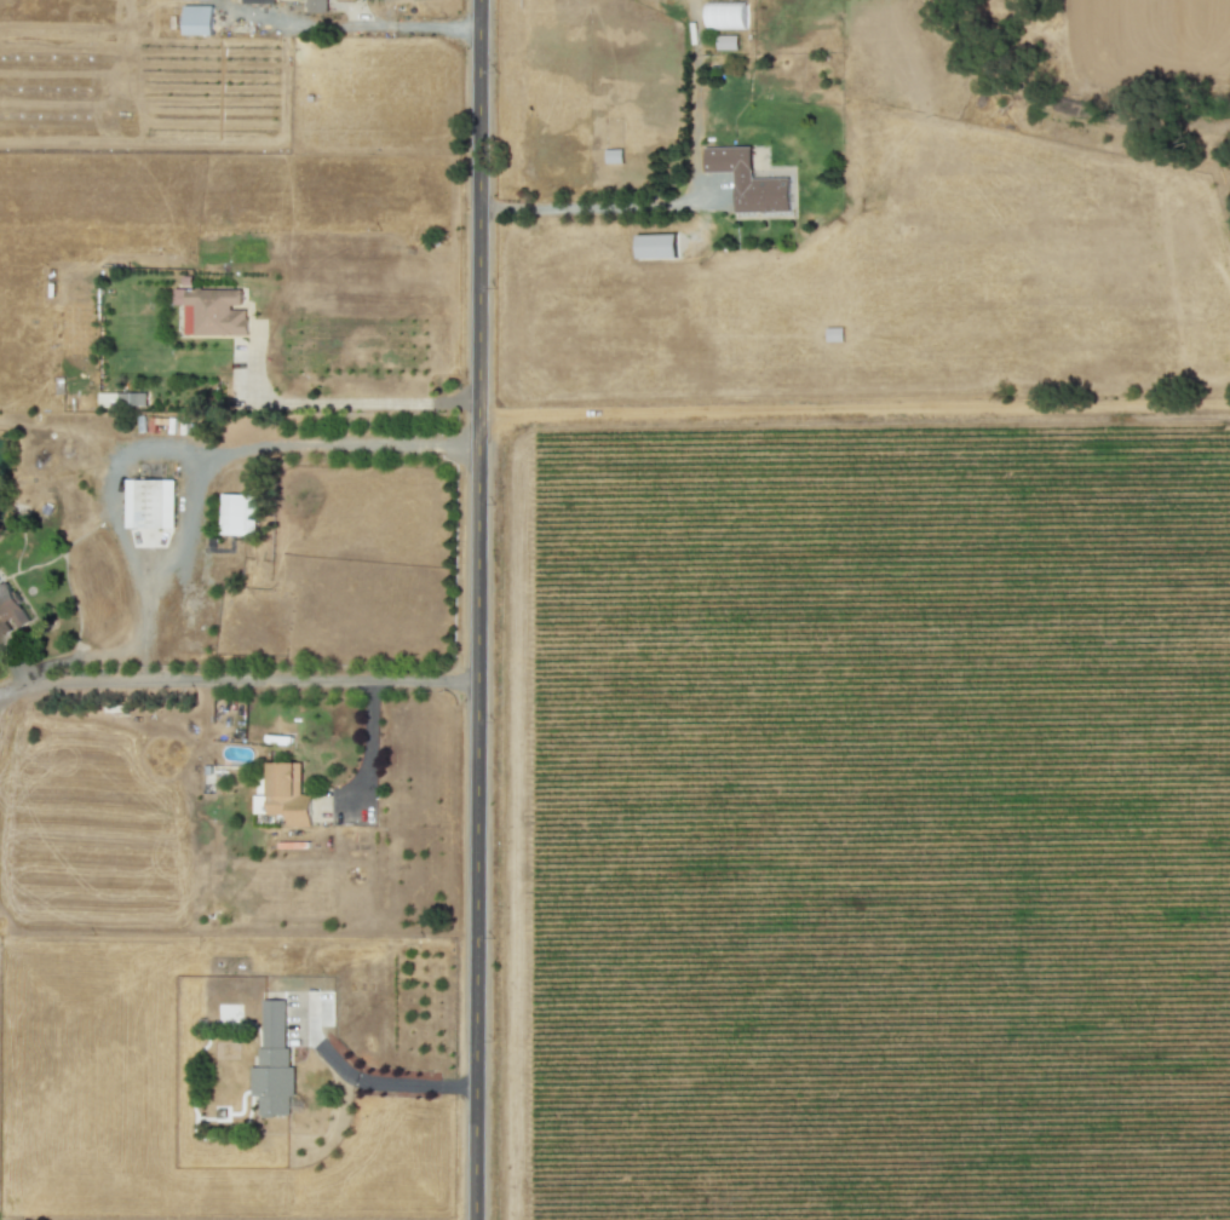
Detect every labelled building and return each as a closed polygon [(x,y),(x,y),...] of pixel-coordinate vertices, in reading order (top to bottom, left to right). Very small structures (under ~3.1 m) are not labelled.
[(328,0),(308,0),(308,12),(328,12),(328,0)] [(708,1),(709,29),(747,29),(746,0),(708,1)] [(213,5),(184,6),(184,35),(213,34),(213,5)] [(738,49),(738,35),(717,35),(717,49),(738,49)] [(706,147),(706,172),(736,172),(736,212),(791,211),(790,177),(754,178),(753,146),(706,147)] [(184,335),(247,335),(247,307),(243,307),(243,288),(175,288),(175,305),(184,305),(184,335)] [(827,340),(843,341),(843,327),(827,327),(827,340)] [(175,479),(126,479),(127,528),(176,527),(175,479)] [(256,534),(256,494),(222,494),(221,534),(256,534)] [(8,621),(14,618),(20,628),(31,622),(10,584),(0,589),(0,638),(13,631),(8,621)] [(311,826),(312,794),(301,794),(302,762),(268,762),(268,796),(257,796),(257,813),(288,813),(288,826),(311,826)] [(286,999),(261,999),(262,1066),(251,1067),(251,1095),(260,1095),(260,1116),(290,1115),(290,1096),(295,1096),(295,1066),(291,1066),(290,1047),(286,1047),(286,999)]
